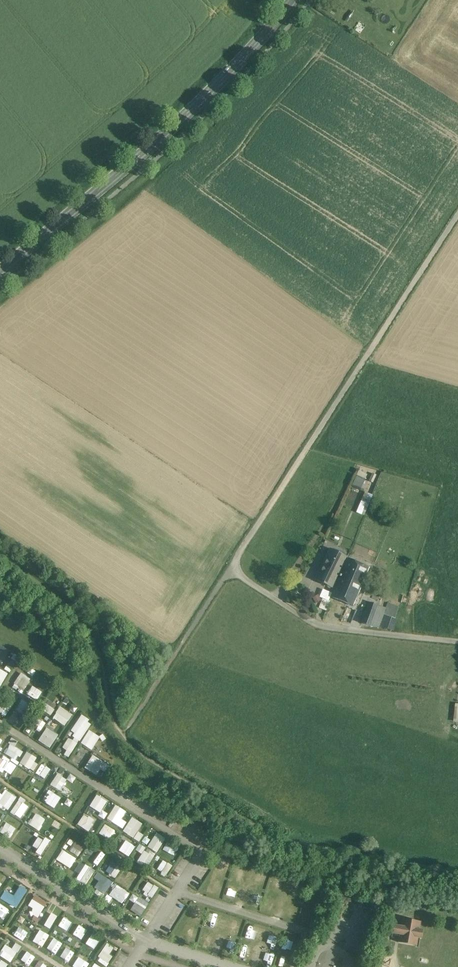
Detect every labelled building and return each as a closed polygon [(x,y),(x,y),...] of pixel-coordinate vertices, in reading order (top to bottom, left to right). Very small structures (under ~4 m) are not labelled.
[(351,486),(360,490),(365,480),(356,475),(351,486)] [(365,492),(357,512),(364,515),(373,495),(365,492)] [(348,557),(331,549),(323,563),(340,572),(348,557)] [(370,568),(350,560),(344,573),(364,582),(370,568)] [(340,572),(323,563),(315,579),(332,588),(340,572)] [(364,582),(344,573),(334,597),(354,606),(364,582)] [(323,589),(320,597),(328,600),(331,593),(323,589)] [(330,601),(323,598),(319,608),(326,611),(330,601)] [(386,608),(371,602),(363,623),(380,629),(381,626),(384,615),(386,608)] [(399,606),(388,603),(386,608),(384,615),(396,618),(399,606)] [(396,618),(384,615),(381,626),(392,630),(396,618)] [(9,650),(0,645),(0,664),(1,664),(9,650)] [(11,671),(16,662),(10,659),(5,668),(11,671)] [(13,683),(22,690),(30,679),(21,672),(13,683)] [(31,685),(26,693),(36,699),(41,691),(31,685)] [(21,699),(13,710),(22,716),(30,706),(21,699)] [(43,702),(40,708),(50,714),(54,708),(43,702)] [(60,706),(52,717),(64,725),(72,715),(60,706)] [(80,715),(71,730),(75,733),(71,739),(68,737),(61,749),(70,754),(91,721),(80,715)] [(38,741),(50,748),(58,734),(46,727),(38,741)] [(89,729),(80,742),(91,749),(100,736),(89,729)] [(15,746),(17,741),(11,737),(8,742),(15,746)] [(3,751),(14,761),(22,753),(11,743),(3,751)] [(33,761),(35,758),(28,753),(21,763),(33,771),(37,764),(33,761)] [(96,775),(100,769),(105,772),(110,765),(92,754),(84,767),(96,775)] [(4,769),(11,773),(15,766),(0,757),(0,772),(2,773),(4,769)] [(40,764),(36,775),(45,778),(49,768),(40,764)] [(13,781),(23,787),(30,775),(20,768),(13,781)] [(59,790),(67,780),(58,773),(50,783),(59,790)] [(73,783),(68,795),(78,799),(83,787),(73,783)] [(0,795),(0,806),(7,811),(16,796),(4,788),(0,795)] [(49,788),(43,796),(52,803),(58,796),(49,788)] [(100,810),(107,801),(97,794),(88,806),(104,817),(106,814),(100,810)] [(126,821),(121,818),(126,811),(115,804),(106,818),(122,828),(126,821)] [(38,829),(45,819),(36,813),(28,823),(38,829)] [(84,814),(77,823),(87,831),(94,821),(84,814)] [(134,837),(142,822),(131,817),(123,831),(134,837)] [(51,836),(59,825),(51,819),(43,829),(51,836)] [(16,828),(5,821),(0,830),(0,832),(9,838),(16,828)] [(98,832),(107,840),(114,831),(105,824),(98,832)] [(137,831),(134,838),(139,841),(143,834),(137,831)] [(157,852),(165,837),(155,832),(148,847),(157,852)] [(28,849),(33,840),(23,834),(17,842),(28,849)] [(46,852),(52,843),(41,835),(29,851),(36,856),(41,848),(46,852)] [(72,846),(69,851),(78,856),(84,846),(69,838),(66,843),(72,846)] [(125,839),(119,849),(128,856),(135,846),(125,839)] [(138,862),(146,867),(155,854),(146,848),(138,862)] [(62,849),(52,866),(57,868),(60,862),(70,868),(76,858),(62,849)] [(163,859),(157,870),(166,875),(172,864),(163,859)] [(217,870),(227,873),(230,863),(221,860),(217,870)] [(111,861),(104,871),(114,878),(121,867),(111,861)] [(75,879),(85,885),(95,870),(85,864),(75,879)] [(122,883),(133,890),(140,877),(130,871),(122,883)] [(93,892),(102,897),(112,881),(97,872),(94,877),(100,881),(93,892)] [(141,891),(152,897),(158,888),(147,881),(141,891)] [(109,895),(123,903),(129,892),(114,884),(109,895)] [(14,895),(4,890),(0,898),(0,899),(16,907),(27,889),(19,885),(14,895)] [(132,893),(129,899),(136,903),(132,909),(142,914),(148,903),(132,893)] [(28,905),(33,908),(30,912),(38,917),(47,902),(34,894),(28,905)] [(2,918),(8,909),(0,903),(0,916),(2,918)] [(41,922),(51,927),(57,914),(47,909),(41,922)] [(420,922),(403,919),(401,927),(394,925),(392,933),(400,935),(399,942),(416,945),(418,938),(421,938),(423,930),(419,930),(420,922)] [(75,940),(79,929),(74,928),(70,938),(75,940)] [(39,931),(32,940),(41,946),(47,937),(39,931)] [(85,943),(94,949),(99,941),(90,935),(85,943)] [(297,946),(299,937),(291,935),(289,944),(297,946)] [(5,944),(0,951),(0,955),(10,962),(21,946),(15,942),(11,948),(5,944)] [(106,966),(113,956),(109,954),(114,947),(107,943),(96,959),(106,966)] [(81,966),(85,966),(90,961),(82,954),(75,963),(81,966)]
